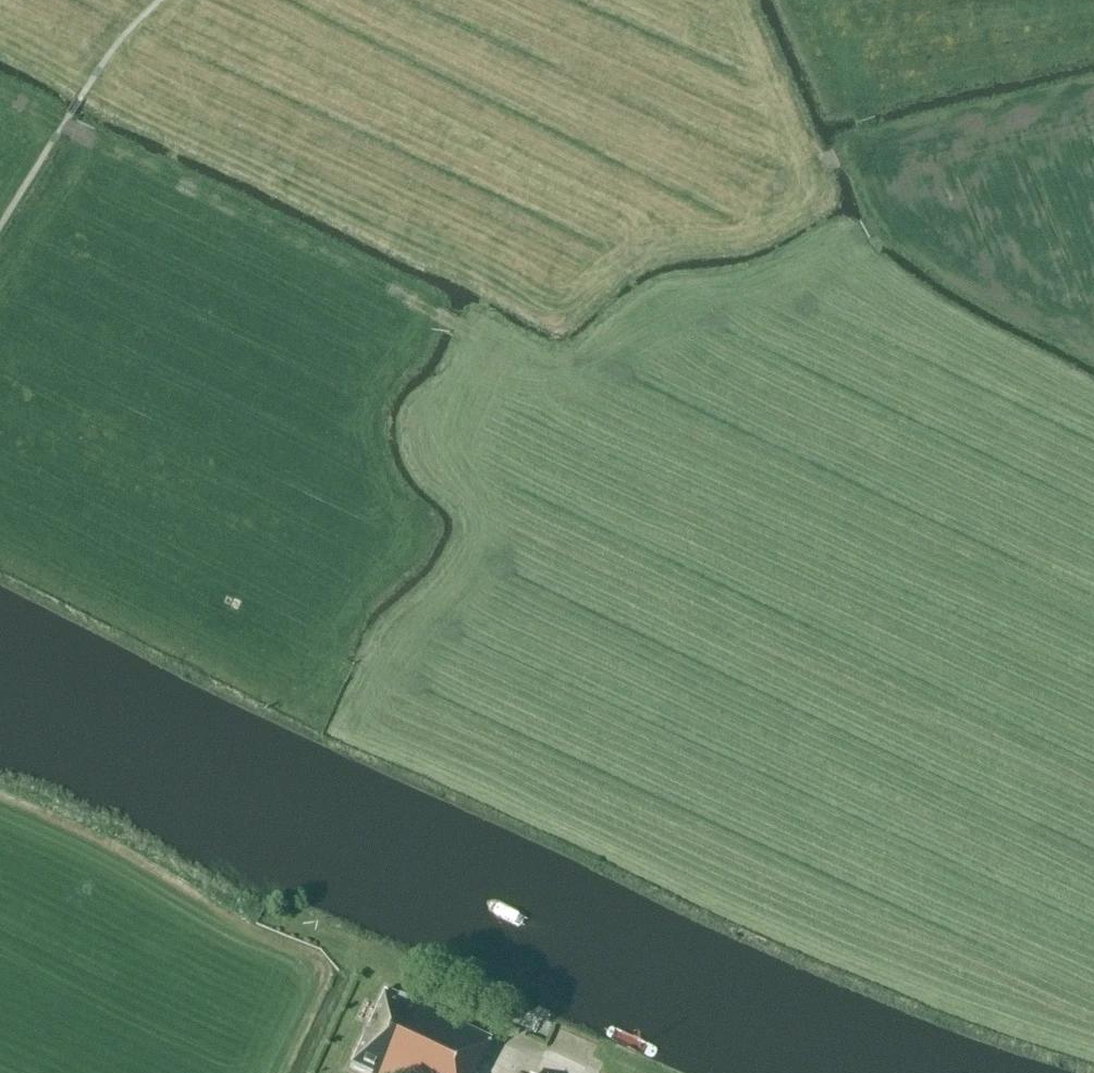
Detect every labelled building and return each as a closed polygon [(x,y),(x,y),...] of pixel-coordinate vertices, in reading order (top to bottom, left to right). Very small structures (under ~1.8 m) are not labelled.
[(491,1039),(385,990),(350,1067),(362,1072),(480,1072),(486,1060),(482,1058),(491,1039)]
